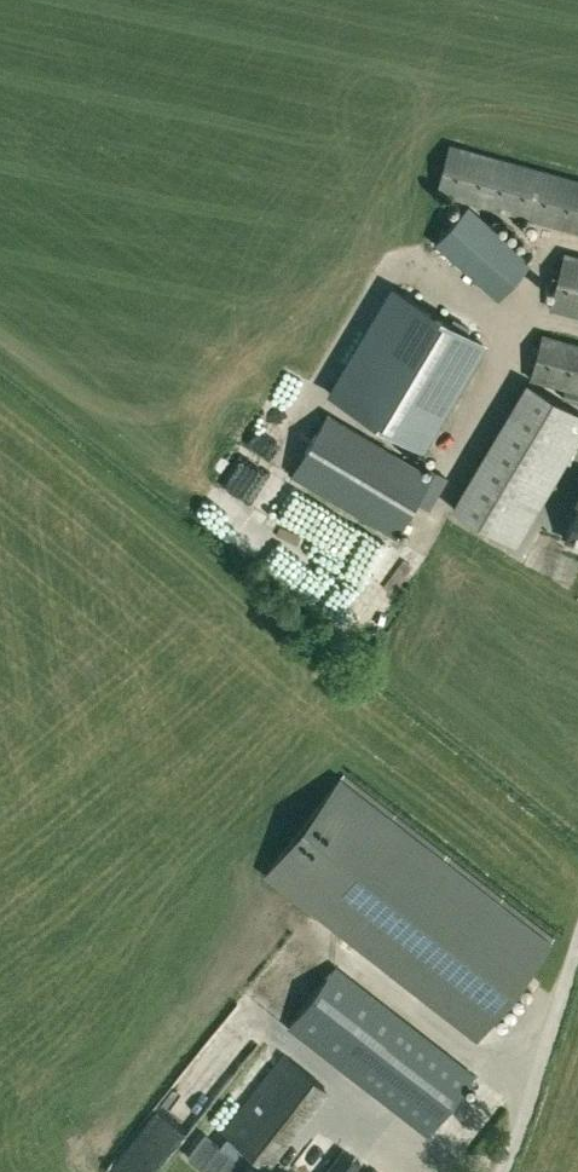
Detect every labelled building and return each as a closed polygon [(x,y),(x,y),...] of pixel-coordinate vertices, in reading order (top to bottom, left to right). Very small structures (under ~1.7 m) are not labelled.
[(449,144),(436,192),(577,231),(577,180),(449,144)] [(444,251),(497,298),(532,259),(468,203),(434,241),(433,242),(444,251)] [(564,253),(551,300),(577,307),(577,257),(564,253)] [(486,350),(397,297),(335,401),(424,454),(486,350)] [(542,334),(530,378),(577,391),(577,344),(542,334)] [(453,507),(515,544),(577,438),(577,412),(527,382),(453,507)] [(416,501),(428,508),(443,482),(327,413),(291,474),(395,536),(416,501)] [(576,507),(566,538),(574,541),(572,546),(577,548),(577,491),(573,506),(576,507)] [(344,773),(265,875),(475,1039),(554,937),(344,773)] [(473,1074),(334,966),(288,1026),(426,1134),(473,1074)] [(283,1051),(220,1129),(267,1166),(329,1087),(283,1051)] [(207,1127),(190,1150),(218,1171),(264,1171),(265,1171),(207,1127)] [(363,1164),(343,1149),(326,1171),(357,1171),(363,1164)]
